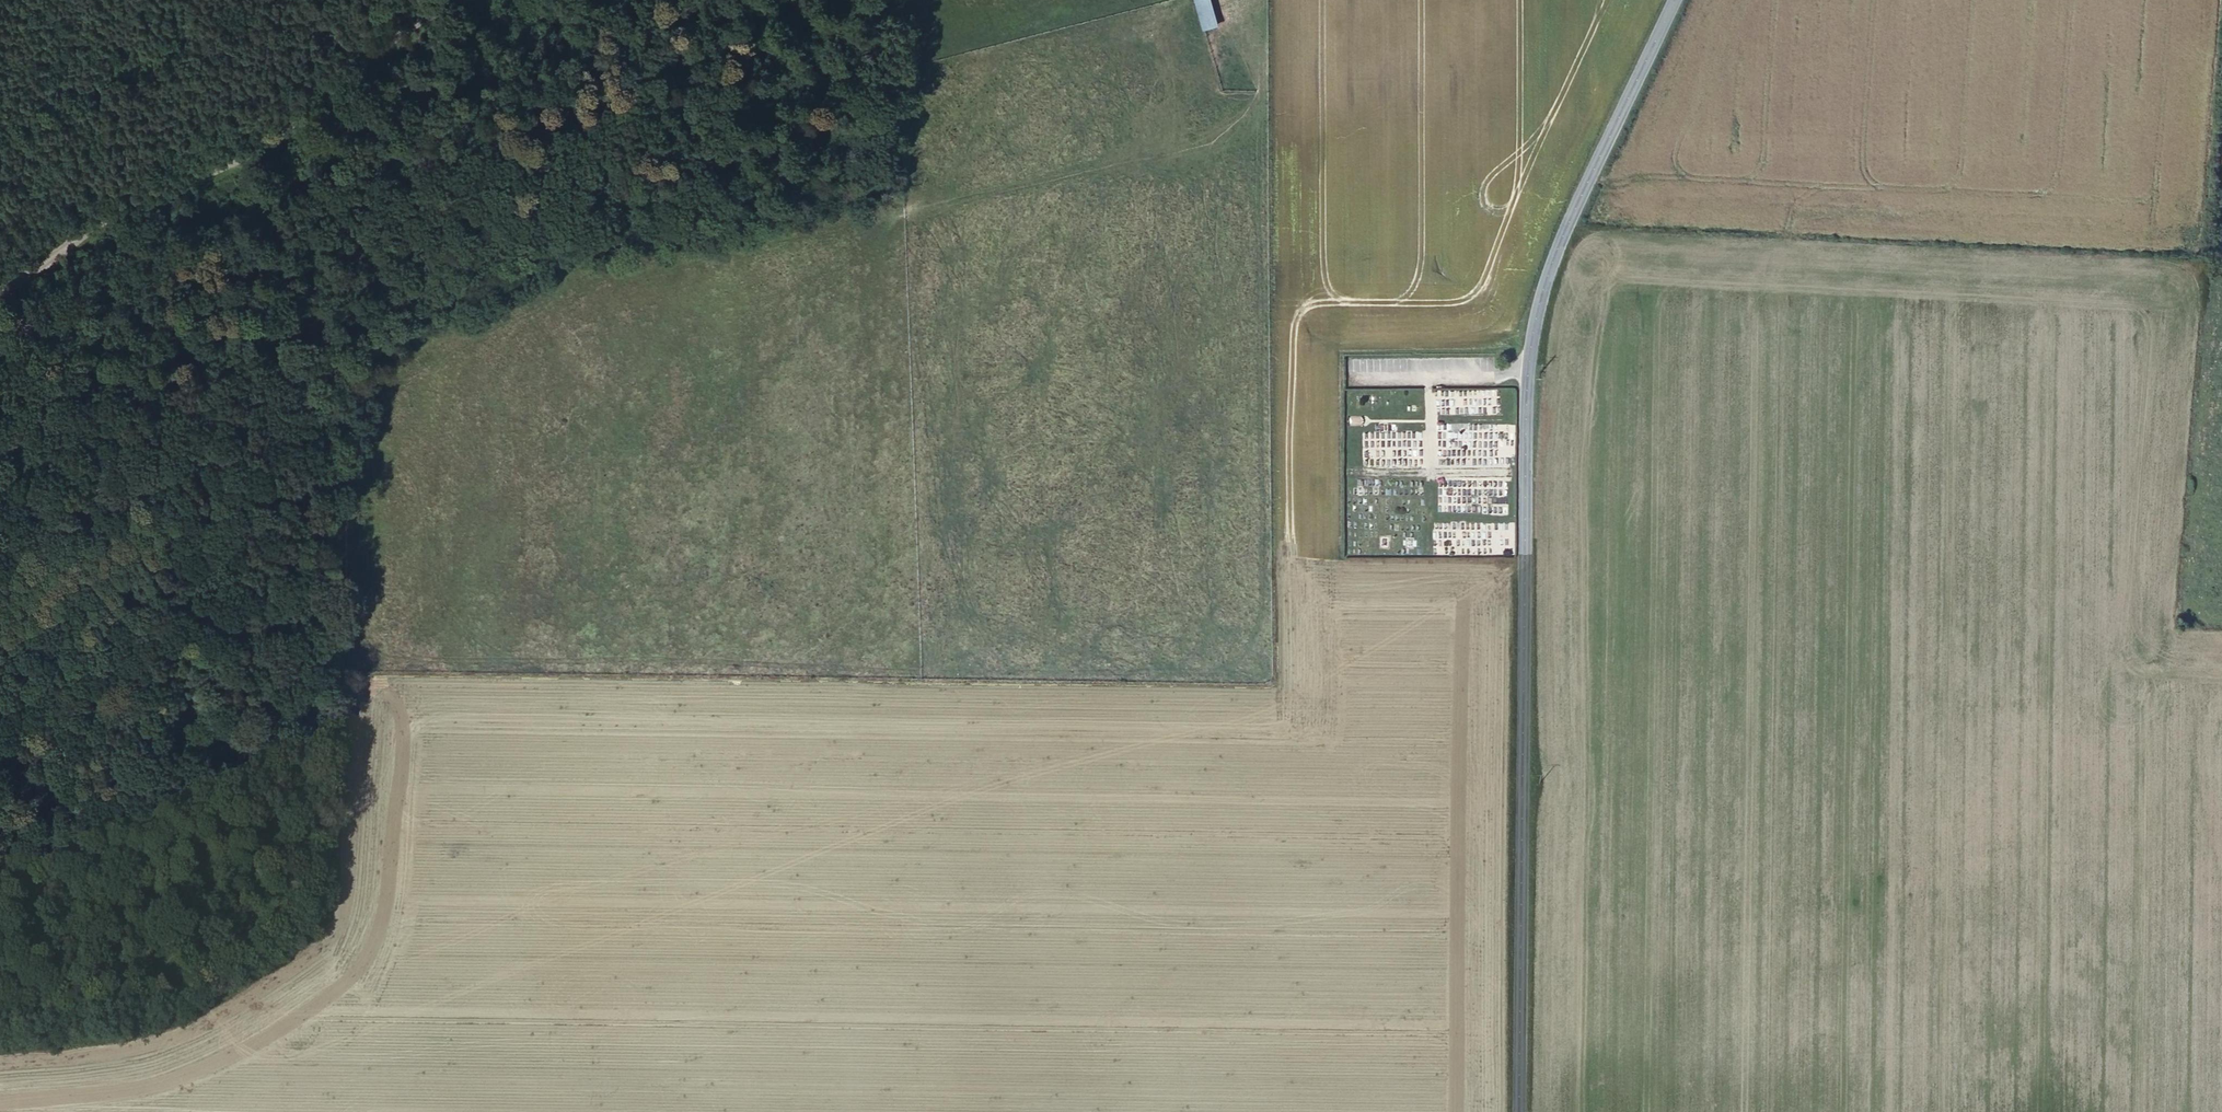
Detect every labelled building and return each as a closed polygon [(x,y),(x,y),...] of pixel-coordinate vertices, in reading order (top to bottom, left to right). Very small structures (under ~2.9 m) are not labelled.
[(1202,28),(1218,24),(1212,0),(1194,0),(1202,28)]
